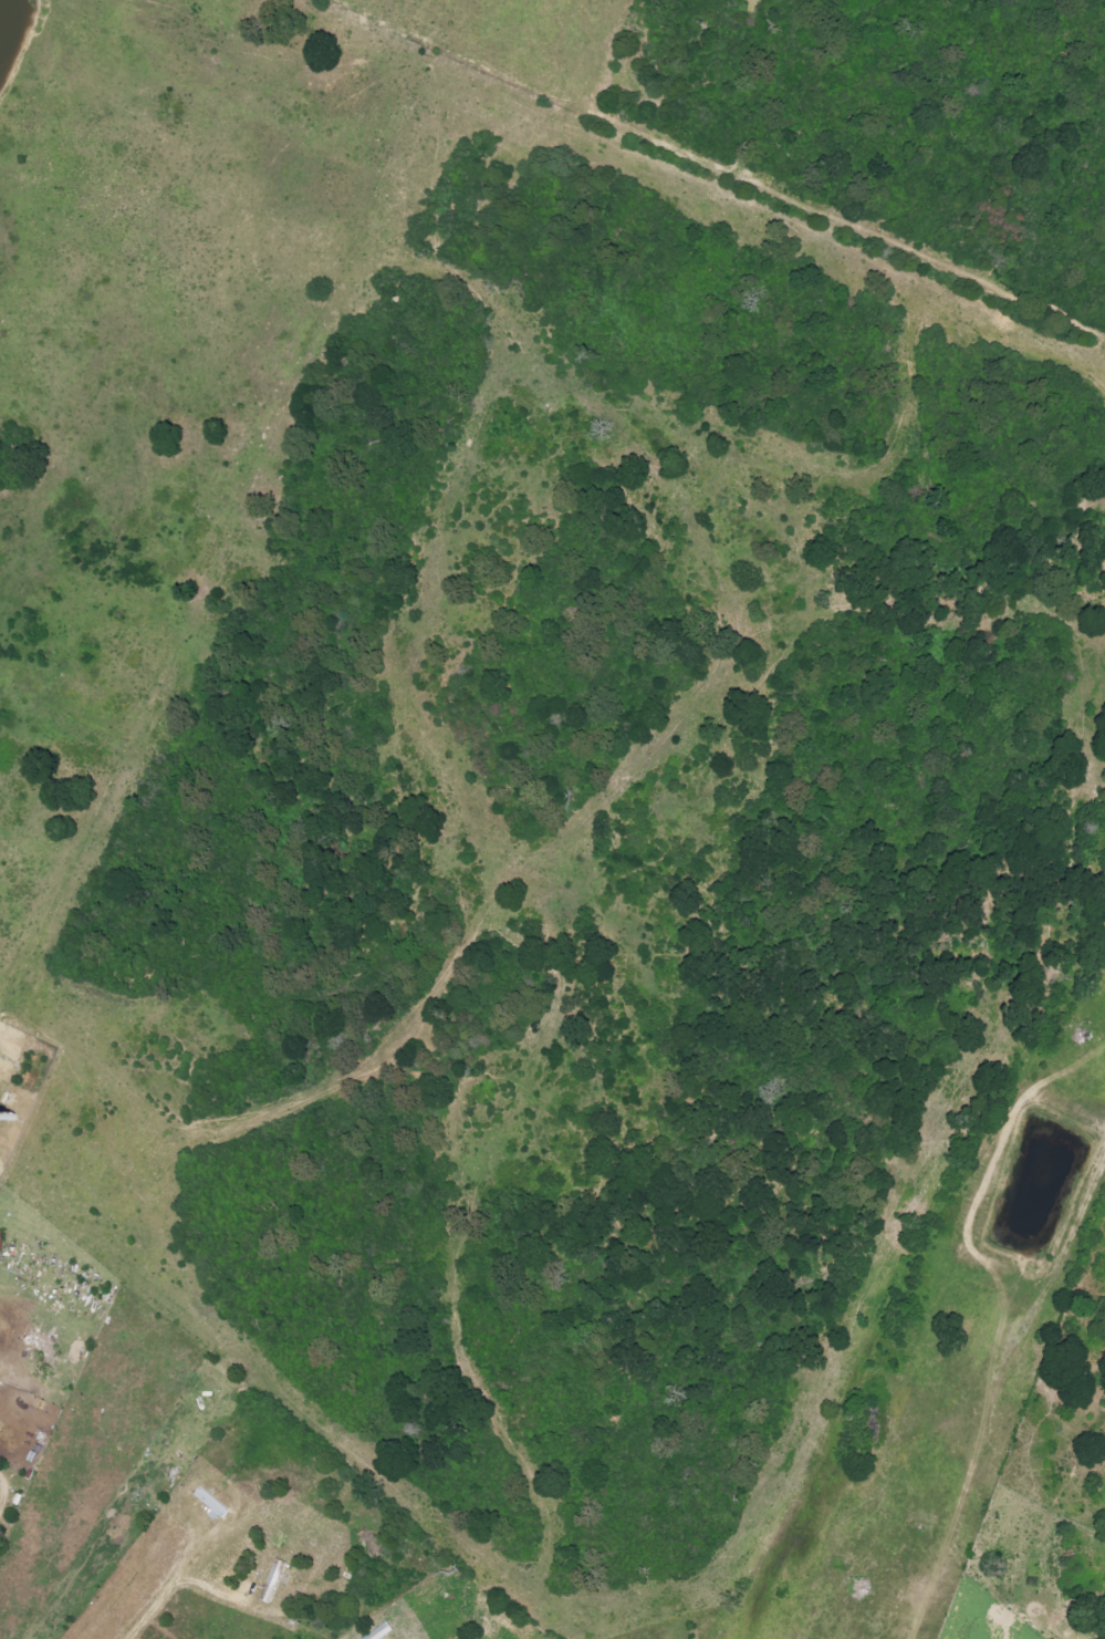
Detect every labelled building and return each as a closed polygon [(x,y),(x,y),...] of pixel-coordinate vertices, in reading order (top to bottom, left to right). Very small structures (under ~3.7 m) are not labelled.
[(219,1520),(228,1510),(202,1487),(193,1497),(219,1520)] [(393,1632),(386,1623),(365,1638),(384,1638),(393,1632)]
